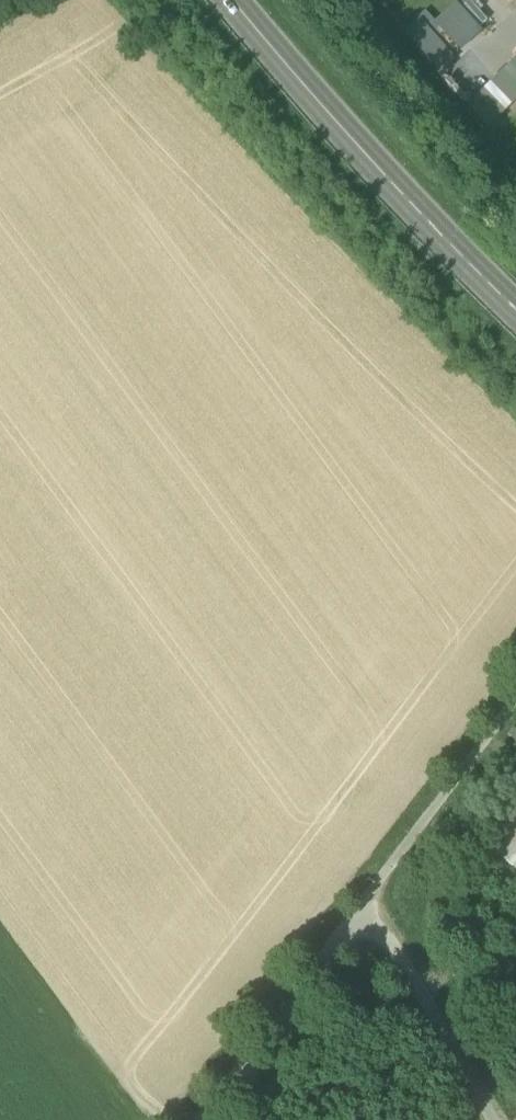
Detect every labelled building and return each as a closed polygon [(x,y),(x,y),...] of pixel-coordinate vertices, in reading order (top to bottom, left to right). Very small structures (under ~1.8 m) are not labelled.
[(481,32),(456,4),(433,24),(458,52),(481,32)] [(420,21),(405,34),(437,72),(452,59),(420,21)] [(488,128),(515,101),(515,61),(468,107),(488,128)] [(515,871),(515,828),(495,855),(515,871)]
